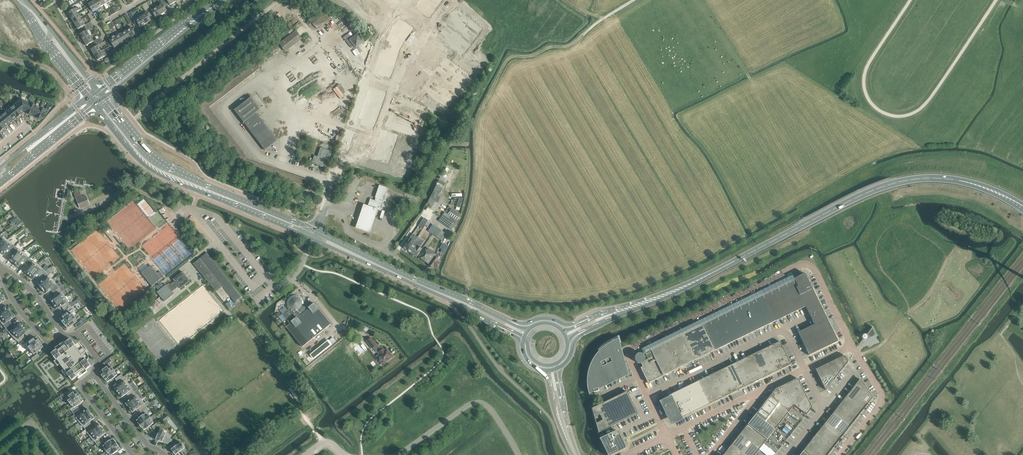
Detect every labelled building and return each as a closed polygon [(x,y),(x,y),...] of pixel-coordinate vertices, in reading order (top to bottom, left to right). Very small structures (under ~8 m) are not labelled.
[(104,5),(101,0),(93,0),(94,1),(99,10),(102,9),(101,7),(104,5)] [(164,0),(160,0),(162,4),(157,7),(161,14),(167,11),(164,6),(166,4),(164,1),(164,0)] [(96,18),(94,14),(100,11),(99,10),(94,1),(88,4),(89,5),(93,12),(90,13),(94,19),(96,18)] [(424,1),(421,5),(430,11),(432,7),(424,1)] [(151,16),(148,10),(144,4),(142,5),(146,12),(140,15),(146,24),(151,21),(149,17),(151,16)] [(421,5),(419,9),(427,15),(430,11),(421,5)] [(68,13),(71,19),(79,14),(77,11),(80,10),(78,7),(74,10),(72,6),(70,8),(72,11),(68,13)] [(156,18),(161,14),(157,7),(151,10),(156,18)] [(316,28),(332,16),(326,8),(310,20),(316,28)] [(146,24),(140,15),(135,18),(131,11),(129,13),(136,25),(138,24),(140,27),(146,24)] [(441,32),(438,36),(446,42),(446,41),(454,48),(462,54),(465,50),(463,49),(476,31),(478,33),(481,29),(473,23),(465,17),(457,11),(454,14),(456,16),(442,33),(441,32)] [(23,34),(11,12),(5,16),(17,37),(23,34)] [(79,14),(71,19),(75,24),(82,20),(79,14)] [(84,26),(86,28),(92,24),(91,21),(85,25),(82,20),(75,24),(78,30),(84,26)] [(401,21),(398,25),(407,30),(410,26),(401,21)] [(92,24),(86,28),(87,30),(80,35),(83,40),(90,36),(87,30),(94,27),(92,24)] [(398,25),(396,28),(404,34),(407,30),(398,25)] [(11,42),(2,26),(0,27),(0,42),(3,47),(11,42)] [(126,31),(131,38),(136,35),(132,27),(129,29),(127,27),(125,29),(126,31)] [(396,28),(393,32),(402,38),(404,34),(396,28)] [(125,41),(131,38),(126,31),(121,34),(125,41)] [(286,52),(301,39),(296,31),(280,44),(286,52)] [(393,32),(391,36),(400,42),(402,38),(393,32)] [(121,34),(115,37),(120,44),(125,41),(121,34)] [(356,48),(364,42),(358,34),(350,40),(356,48)] [(93,42),(95,44),(102,40),(100,37),(94,41),(90,36),(83,40),(86,46),(93,42)] [(391,36),(388,40),(397,46),(400,42),(391,36)] [(114,48),(120,44),(115,37),(110,40),(114,48)] [(91,50),(94,55),(101,51),(98,45),(103,42),(102,40),(95,44),(96,46),(91,50)] [(101,51),(94,55),(97,61),(107,55),(104,49),(101,51)] [(425,85),(423,89),(439,101),(446,107),(449,103),(447,102),(465,78),(467,80),(470,76),(462,70),(454,64),(446,58),(443,62),(445,63),(427,86),(425,85)] [(388,121),(387,126),(396,129),(405,132),(405,133),(415,136),(416,132),(414,131),(422,110),(424,111),(426,107),(417,103),(407,100),(398,96),(396,101),(398,101),(390,122),(388,121)] [(261,120),(256,113),(260,110),(250,98),(234,110),(265,150),(277,141),(263,123),(264,122),(262,119),(261,120)] [(22,113),(23,113),(21,100),(13,106),(20,115),(22,113)] [(30,103),(21,100),(23,113),(25,114),(30,104),(30,103)] [(25,114),(30,116),(35,106),(30,103),(30,104),(25,114)] [(13,106),(9,109),(16,118),(20,115),(13,106)] [(30,116),(35,118),(40,108),(35,106),(30,116)] [(40,108),(35,118),(40,121),(42,118),(43,119),(45,114),(47,114),(48,111),(40,108)] [(12,122),(16,118),(9,109),(5,113),(12,122)] [(12,122),(5,113),(0,116),(8,125),(12,122)] [(328,161),(331,152),(320,148),(318,157),(314,156),(312,163),(323,167),(325,160),(328,161)] [(379,185),(378,190),(375,198),(376,198),(375,201),(370,199),(368,206),(381,211),(383,204),(383,203),(384,201),(385,201),(389,188),(379,185)] [(433,205),(442,188),(437,185),(428,203),(433,205)] [(77,200),(80,208),(90,205),(86,196),(82,198),(79,192),(75,194),(77,200)] [(370,232),(378,208),(363,203),(355,227),(370,232)] [(461,215),(452,209),(448,215),(457,221),(461,215)] [(445,212),(441,218),(453,226),(457,221),(448,215),(445,212)] [(424,218),(418,226),(423,229),(428,221),(424,218)] [(451,230),(453,226),(441,218),(439,221),(451,230)] [(441,231),(437,237),(441,240),(446,234),(441,231)] [(414,242),(407,251),(416,257),(417,256),(422,249),(420,247),(424,241),(422,240),(421,240),(417,237),(414,242)] [(8,240),(0,250),(0,253),(3,255),(7,250),(10,252),(15,246),(12,244),(8,240)] [(403,248),(407,251),(414,242),(412,240),(410,243),(407,241),(403,248)] [(15,246),(10,252),(13,255),(9,260),(11,262),(12,262),(13,263),(23,252),(18,248),(18,249),(15,246)] [(423,248),(422,249),(417,256),(429,264),(436,254),(428,248),(426,250),(423,248)] [(27,256),(23,252),(13,263),(15,265),(18,267),(22,262),(25,264),(30,259),(27,256)] [(235,303),(239,301),(243,297),(207,253),(193,264),(216,292),(222,287),(235,303)] [(437,253),(436,254),(429,264),(428,265),(430,266),(430,267),(431,268),(432,268),(433,268),(434,266),(437,268),(440,263),(438,261),(439,259),(437,258),(439,255),(437,253)] [(30,259),(25,264),(28,267),(23,272),(28,275),(37,264),(33,261),(30,259)] [(42,268),(37,264),(28,275),(32,279),(37,275),(40,277),(45,272),(42,269),(42,268)] [(142,272),(148,267),(146,264),(140,269),(142,272)] [(153,289),(156,287),(157,288),(162,284),(161,283),(163,281),(161,279),(164,276),(160,271),(157,273),(152,267),(149,266),(141,273),(152,286),(147,290),(149,292),(153,289)] [(45,272),(40,277),(42,280),(37,284),(39,286),(41,289),(52,279),(49,275),(48,275),(45,272)] [(178,275),(177,276),(173,279),(174,281),(173,282),(171,284),(169,285),(168,287),(166,285),(164,286),(162,284),(157,288),(159,290),(157,292),(164,301),(173,294),(172,292),(177,288),(179,287),(180,289),(184,285),(185,285),(190,281),(189,280),(182,272),(178,275)] [(798,332),(805,348),(834,334),(813,290),(805,274),(762,294),(775,321),(805,307),(814,325),(798,332)] [(56,284),(52,279),(41,289),(43,292),(44,292),(45,293),(50,289),(53,292),(59,288),(56,284)] [(59,288),(53,292),(55,296),(49,299),(52,304),(65,297),(62,292),(61,292),(59,288)] [(762,294),(754,298),(767,325),(775,321),(762,294)] [(68,302),(65,297),(52,304),(55,309),(61,306),(63,309),(69,305),(67,302),(68,302)] [(296,297),(295,297),(293,297),(292,298),(291,298),(290,299),(290,300),(289,302),(289,303),(289,305),(287,306),(288,309),(287,310),(284,313),(282,314),(286,320),(289,323),(291,322),(292,322),(286,327),(302,347),(308,342),(327,327),(331,324),(319,309),(318,309),(319,309),(314,303),(308,308),(309,309),(306,311),(306,310),(303,307),(301,305),(302,304),(302,303),(301,302),(301,301),(300,299),(299,299),(298,298),(297,297),(296,297)] [(754,298),(747,302),(760,329),(767,325),(754,298)] [(747,302),(739,306),(752,332),(760,329),(747,302)] [(739,306),(732,309),(745,336),(752,332),(739,306)] [(11,312),(10,310),(8,307),(2,311),(0,307),(0,320),(11,312)] [(732,309),(724,313),(737,340),(745,336),(732,309)] [(0,320),(0,322),(2,325),(3,325),(5,329),(11,324),(9,321),(15,317),(13,314),(12,314),(11,312),(0,320)] [(62,324),(73,316),(71,314),(69,312),(67,313),(66,313),(61,317),(59,319),(61,321),(60,322),(62,324)] [(724,313),(716,317),(729,344),(737,340),(724,313)] [(73,316),(62,324),(64,327),(65,327),(67,329),(69,327),(74,324),(74,323),(76,321),(75,319),(73,316)] [(716,317),(709,320),(722,347),(729,344),(716,317)] [(701,324),(714,351),(722,347),(709,320),(701,324)] [(8,332),(12,337),(23,327),(19,322),(14,327),(11,324),(5,329),(8,332)] [(695,360),(714,351),(701,324),(682,333),(695,360)] [(16,341),(17,341),(19,343),(25,338),(22,336),(27,331),(23,327),(12,337),(16,341)] [(876,335),(872,328),(873,327),(872,327),(866,335),(866,334),(865,334),(864,334),(863,334),(863,335),(862,335),(862,336),(862,337),(862,338),(862,339),(863,339),(863,340),(864,340),(865,340),(866,340),(867,340),(867,339),(868,340),(876,335)] [(676,369),(695,360),(682,333),(663,342),(676,369)] [(838,341),(834,334),(805,348),(809,356),(837,342),(838,341)] [(27,347),(29,350),(39,342),(37,339),(37,340),(35,337),(33,339),(28,343),(26,345),(27,347)] [(372,348),(376,345),(371,338),(366,341),(372,348)] [(91,366),(86,359),(82,354),(80,351),(76,346),(71,339),(66,343),(64,341),(55,348),(56,350),(51,354),(52,354),(51,354),(56,360),(54,362),(58,366),(60,365),(64,370),(61,371),(65,376),(67,374),(72,381),(77,377),(78,379),(87,372),(86,370),(91,366)] [(620,348),(618,344),(617,339),(614,341),(614,340),(612,341),(612,342),(611,342),(610,343),(605,346),(603,348),(600,350),(599,352),(597,353),(596,354),(594,358),(593,360),(592,361),(591,363),(590,365),(589,367),(597,370),(618,359),(618,360),(622,358),(618,349),(619,348),(619,349),(620,348)] [(770,346),(781,369),(791,364),(779,341),(770,346)] [(41,344),(39,342),(29,350),(31,352),(33,355),(35,353),(36,353),(41,349),(40,349),(43,347),(41,345),(41,344)] [(646,352),(642,354),(641,354),(640,354),(639,354),(638,354),(637,354),(636,355),(636,356),(635,356),(635,357),(635,358),(635,359),(635,360),(635,361),(636,362),(637,363),(638,363),(639,364),(640,364),(641,364),(642,367),(640,368),(648,383),(676,369),(663,342),(645,351),(646,352)] [(762,350),(773,373),(781,369),(770,346),(762,350)] [(384,350),(383,349),(378,352),(379,354),(377,356),(380,361),(380,362),(383,365),(386,363),(386,362),(393,356),(387,348),(384,350)] [(751,355),(762,378),(773,373),(762,350),(751,355)] [(741,360),(752,383),(762,378),(751,355),(741,360)] [(838,358),(843,368),(847,362),(844,356),(838,358)] [(833,361),(839,374),(843,368),(838,358),(833,361)] [(589,394),(593,393),(599,391),(598,388),(597,386),(624,373),(618,360),(618,359),(597,370),(589,367),(589,369),(588,371),(588,372),(587,375),(587,377),(587,379),(587,381),(587,383),(587,385),(587,387),(587,389),(588,390),(588,392),(588,393),(589,394)] [(752,383),(741,360),(734,364),(745,387),(752,383)] [(834,379),(839,374),(833,361),(827,364),(830,370),(833,376),(834,379)] [(726,367),(737,390),(745,387),(734,364),(726,367)] [(815,370),(818,375),(830,370),(827,364),(815,370)] [(103,378),(114,370),(112,367),(111,368),(110,365),(107,367),(102,371),(100,373),(102,375),(101,375),(103,378)] [(726,367),(709,376),(720,399),(737,390),(726,367)] [(116,372),(114,370),(103,378),(105,380),(106,380),(107,382),(110,381),(115,377),(117,375),(115,373),(116,372)] [(818,375),(821,381),(833,376),(830,370),(818,375)] [(720,399),(709,376),(703,378),(715,401),(720,399)] [(834,379),(833,376),(821,381),(825,390),(834,379)] [(126,379),(125,380),(123,377),(117,382),(119,384),(114,388),(118,393),(129,384),(126,379)] [(715,401),(703,378),(698,381),(709,404),(715,401)] [(775,390),(782,395),(801,386),(797,378),(775,389),(775,390)] [(845,397),(862,411),(871,399),(872,398),(870,395),(871,395),(867,390),(865,387),(866,387),(862,382),(860,379),(859,381),(845,397)] [(709,404),(698,381),(665,397),(668,404),(664,406),(670,418),(674,416),(676,420),(709,404)] [(118,393),(121,398),(126,394),(129,396),(135,392),(133,389),(129,384),(118,393)] [(291,387),(298,397),(302,394),(295,384),(291,387)] [(805,394),(801,386),(782,395),(789,401),(805,394)] [(775,390),(770,396),(789,412),(794,405),(789,401),(782,395),(775,390)] [(66,398),(68,401),(70,403),(80,395),(78,393),(76,391),(74,393),(73,392),(68,396),(69,396),(66,398)] [(638,414),(627,392),(627,391),(605,402),(592,409),(599,433),(638,414)] [(137,395),(135,392),(129,396),(131,399),(125,403),(127,406),(128,406),(129,408),(141,399),(137,394),(137,395)] [(794,405),(796,407),(809,401),(805,394),(789,401),(794,405)] [(82,398),(80,395),(70,403),(72,406),(74,408),(76,406),(76,407),(81,403),(81,402),(84,401),(82,398)] [(784,418),(789,412),(770,396),(765,403),(784,418)] [(841,402),(858,416),(862,411),(845,397),(841,402)] [(140,411),(146,407),(144,404),(141,399),(129,408),(130,409),(130,410),(132,413),(138,409),(140,411)] [(812,408),(809,401),(796,407),(806,415),(812,408)] [(838,407),(854,420),(858,416),(841,402),(838,407)] [(778,425),(784,418),(765,403),(759,410),(778,425)] [(832,414),(849,427),(854,420),(838,407),(832,414)] [(82,413),(80,410),(74,415),(76,417),(76,418),(79,422),(91,413),(89,410),(89,411),(87,409),(82,413)] [(759,410),(755,415),(775,430),(778,425),(759,410)] [(93,416),(91,413),(79,422),(83,427),(85,429),(91,425),(89,422),(94,418),(93,416)] [(140,426),(150,418),(148,415),(148,416),(146,413),(144,415),(138,418),(139,419),(136,421),(138,423),(140,426)] [(826,422),(843,435),(849,427),(832,414),(826,422)] [(771,435),(775,430),(755,415),(751,419),(771,435)] [(151,425),(154,423),(152,421),(152,420),(150,418),(140,426),(142,428),(144,430),(146,429),(152,425),(151,425)] [(751,419),(747,424),(767,440),(771,435),(751,419)] [(822,427),(839,440),(843,435),(826,422),(822,427)] [(87,432),(91,437),(102,428),(99,424),(98,424),(93,427),(91,425),(85,429),(87,432)] [(763,445),(767,440),(747,424),(744,429),(763,445)] [(822,427),(817,433),(834,447),(839,440),(822,427)] [(95,441),(97,444),(103,440),(101,437),(106,433),(105,433),(106,433),(102,428),(91,437),(94,442),(95,441)] [(167,431),(160,429),(158,433),(158,434),(155,432),(153,438),(156,439),(156,440),(162,443),(162,442),(162,443),(162,442),(168,445),(172,439),(165,436),(167,431)] [(759,450),(763,445),(744,429),(740,434),(759,450)] [(626,448),(617,430),(600,439),(607,454),(611,454),(626,448)] [(812,440),(828,453),(834,447),(817,433),(812,440)] [(759,450),(740,434),(736,439),(755,454),(759,450)] [(105,444),(103,446),(105,449),(104,449),(106,451),(117,443),(115,441),(114,441),(113,439),(110,441),(110,440),(105,444)] [(755,454),(736,439),(732,444),(745,454),(755,454)] [(820,454),(827,454),(828,453),(812,440),(808,445),(820,454)] [(176,441),(169,447),(171,449),(171,450),(175,454),(176,454),(184,454),(181,451),(185,448),(181,442),(178,444),(176,441)] [(117,443),(106,451),(108,454),(109,454),(111,454),(113,454),(118,451),(118,450),(120,449),(118,446),(117,443)] [(728,449),(735,454),(745,454),(732,444),(728,449)] [(807,454),(820,454),(808,445),(802,452),(807,454)]
